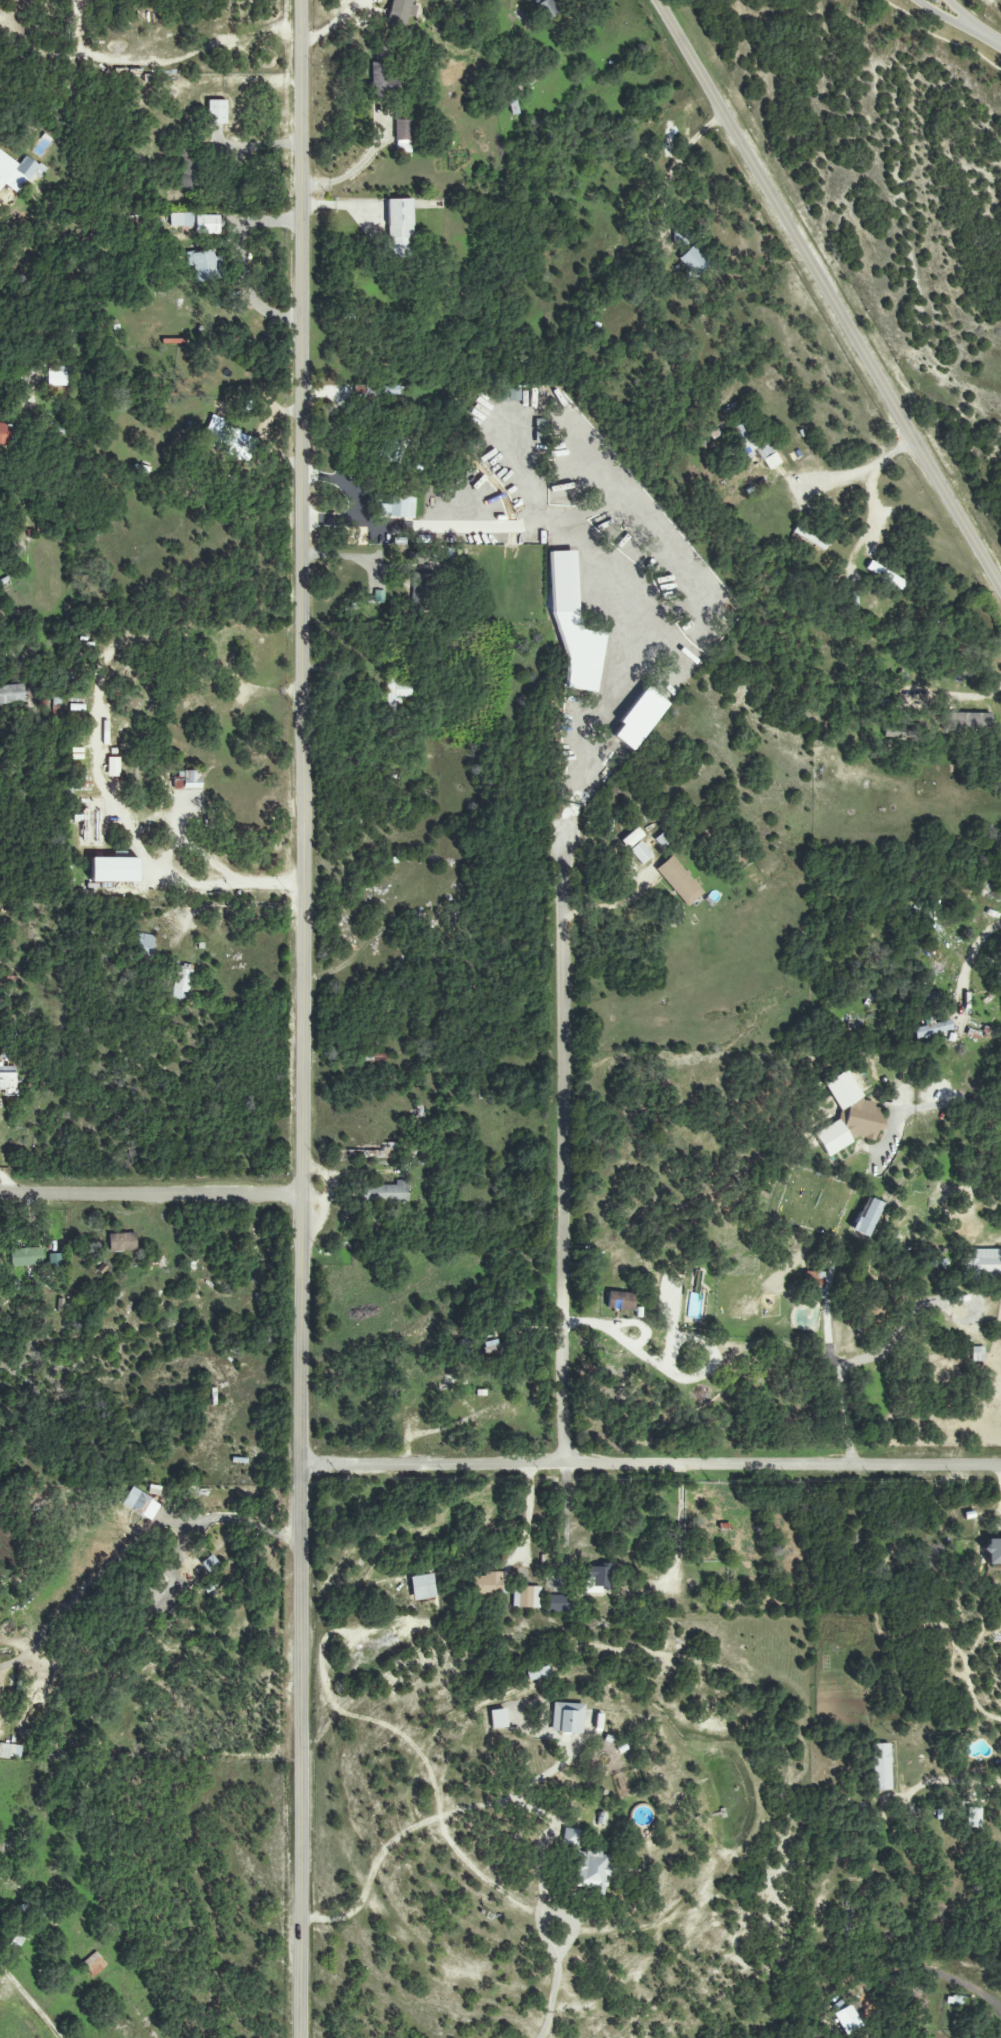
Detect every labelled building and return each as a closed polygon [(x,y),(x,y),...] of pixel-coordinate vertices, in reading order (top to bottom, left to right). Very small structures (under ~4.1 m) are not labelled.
[(414,17),(417,7),(411,5),(412,0),(392,0),(386,22),(404,27),(407,15),(414,17)] [(545,21),(558,14),(551,0),(545,0),(536,5),(545,21)] [(391,96),(390,63),(370,63),(372,97),(391,96)] [(226,101),(208,100),(207,124),(226,124),(226,101)] [(395,142),(411,142),(411,120),(395,120),(395,142)] [(665,124),(664,156),(675,156),(676,124),(665,124)] [(194,148),(179,148),(178,187),(193,188),(194,148)] [(3,184),(19,194),(32,174),(40,179),(47,169),(27,156),(21,164),(0,150),(0,189),(3,184)] [(388,200),(388,258),(411,258),(410,199),(388,200)] [(218,214),(170,215),(170,227),(194,227),(194,234),(218,234),(218,214)] [(678,257),(694,278),(710,266),(694,245),(678,257)] [(195,282),(224,279),(221,256),(214,257),(213,250),(185,253),(187,268),(193,268),(195,282)] [(66,386),(67,367),(48,366),(48,386),(66,386)] [(399,386),(366,386),(366,397),(399,397),(399,386)] [(500,389),(499,401),(520,402),(520,389),(500,389)] [(216,448),(224,419),(210,415),(204,438),(209,439),(208,446),(216,448)] [(9,441),(12,427),(0,424),(0,439),(9,441)] [(756,451),(740,424),(735,427),(745,443),(739,447),(745,457),(756,451)] [(255,437),(231,432),(226,455),(250,460),(255,437)] [(781,463),(775,452),(763,459),(769,470),(781,463)] [(414,518),(415,497),(390,496),(390,505),(381,505),(381,517),(414,518)] [(792,532),(824,550),(827,544),(795,526),(792,532)] [(576,611),(574,552),(551,553),(553,612),(576,611)] [(408,565),(431,567),(431,555),(408,554),(408,565)] [(905,582),(870,561),(865,569),(900,590),(905,582)] [(430,574),(412,573),(411,610),(429,611),(430,574)] [(384,603),(385,591),(374,590),(373,602),(384,603)] [(411,697),(412,683),(395,683),(395,679),(387,678),(386,711),(395,711),(396,697),(411,697)] [(23,703),(22,684),(0,685),(0,704),(23,703)] [(944,732),(988,733),(989,714),(945,713),(944,732)] [(108,777),(120,777),(119,757),(107,757),(108,777)] [(173,790),(200,789),(200,772),(178,773),(178,779),(173,779),(173,790)] [(620,841),(626,850),(643,836),(637,828),(620,841)] [(667,844),(661,835),(655,839),(661,848),(667,844)] [(629,851),(640,865),(652,856),(641,842),(629,851)] [(655,869),(687,907),(703,893),(672,855),(655,869)] [(138,858),(91,858),(90,882),(137,882),(138,858)] [(151,955),(154,936),(136,933),(133,952),(151,955)] [(192,965),(175,963),(172,998),(188,1000),(192,965)] [(952,1031),(950,1020),(913,1028),(915,1039),(952,1031)] [(4,1089),(4,1097),(17,1096),(17,1065),(0,1066),(0,1089),(4,1089)] [(814,1134),(826,1156),(861,1138),(874,1141),(876,1133),(882,1129),(884,1119),(879,1118),(880,1115),(873,1103),(864,1101),(847,1070),(824,1082),(839,1111),(837,1121),(814,1134)] [(395,1186),(362,1185),(362,1202),(407,1203),(408,1181),(395,1180),(395,1186)] [(881,1202),(864,1197),(853,1232),(870,1237),(881,1202)] [(137,1251),(136,1233),(108,1234),(109,1252),(137,1251)] [(42,1264),(41,1248),(10,1249),(10,1266),(42,1264)] [(971,1276),(1000,1276),(1000,1249),(971,1249),(971,1276)] [(49,1254),(49,1267),(61,1267),(61,1255),(49,1254)] [(823,1286),(823,1272),(807,1272),(807,1285),(823,1286)] [(634,1293),(608,1292),(607,1309),(633,1310),(634,1293)] [(484,1356),(501,1354),(500,1340),(483,1342),(484,1356)] [(984,1347),(972,1347),(972,1362),(984,1362),(984,1347)] [(985,1539),(984,1564),(1000,1564),(1000,1539),(985,1539)] [(609,1593),(609,1566),(586,1566),(586,1592),(609,1593)] [(472,1594),(500,1594),(499,1572),(482,1572),(482,1576),(471,1577),(472,1594)] [(412,1601),(434,1599),(432,1575),(410,1577),(412,1601)] [(539,1608),(540,1587),(513,1587),(512,1608),(539,1608)] [(566,1612),(566,1596),(548,1595),(548,1612),(566,1612)] [(527,1681),(549,1676),(547,1666),(525,1671),(527,1681)] [(583,1704),(552,1703),(551,1732),(582,1733),(583,1704)] [(490,1711),(491,1729),(507,1728),(505,1710),(490,1711)] [(890,1744),(871,1744),(872,1791),(890,1790),(890,1744)] [(21,1759),(22,1745),(0,1745),(0,1753),(0,1758),(21,1759)] [(966,1828),(981,1828),(981,1809),(966,1809),(966,1828)] [(577,1886),(590,1888),(593,1887),(594,1894),(603,1896),(609,1870),(607,1859),(608,1853),(585,1850),(576,1851),(579,1830),(563,1828),(560,1846),(573,1847),(573,1851),(577,1886)] [(81,1964),(92,1978),(107,1965),(95,1951),(81,1964)] [(947,1995),(946,2004),(964,2006),(966,1998),(947,1995)]
